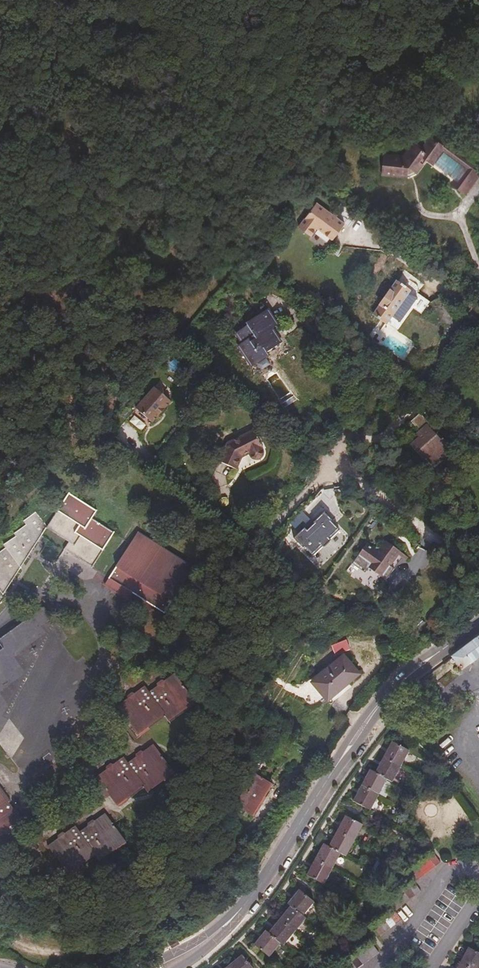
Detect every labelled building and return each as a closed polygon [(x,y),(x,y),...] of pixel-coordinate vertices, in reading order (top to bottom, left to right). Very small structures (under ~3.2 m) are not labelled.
[(410,175),(413,177),(423,165),(448,185),(447,187),(462,197),(477,176),(470,171),(473,167),(434,139),(431,141),(427,138),(417,151),(410,146),(402,156),(404,158),(399,163),(387,161),(387,160),(380,159),(378,179),(406,182),(405,178),(410,175)] [(309,242),(314,233),(331,245),(343,229),(314,209),(296,233),(309,242)] [(469,281),(457,272),(452,279),(464,288),(469,281)] [(412,298),(398,288),(375,321),(381,326),(388,330),(412,298)] [(268,361),(267,357),(281,348),(269,331),(275,327),(268,315),(247,329),(248,331),(237,337),(244,348),(240,350),(248,363),(250,362),(255,370),(268,361)] [(135,417),(151,431),(157,424),(163,417),(169,410),(153,396),(135,417)] [(425,460),(433,469),(440,463),(438,460),(450,449),(437,435),(435,436),(430,430),(432,428),(419,415),(409,423),(419,434),(415,436),(418,439),(410,447),(422,461),(425,460)] [(157,424),(159,426),(166,418),(163,417),(157,424)] [(228,449),(221,467),(239,475),(246,463),(251,460),(256,465),(261,466),(264,461),(263,454),(265,453),(256,436),(228,449)] [(0,560),(0,578),(8,589),(52,523),(74,538),(69,545),(98,563),(121,528),(100,514),(104,507),(75,487),(70,495),(52,521),(43,509),(0,560)] [(333,544),(342,535),(333,526),(335,525),(327,517),(316,527),(317,529),(310,536),(309,534),(307,533),(296,543),(306,553),(307,551),(316,560),(325,551),(326,552),(334,545),(333,544)] [(299,525),(308,530),(313,522),(303,517),(299,525)] [(143,527),(112,575),(124,582),(127,579),(137,585),(134,589),(169,611),(182,590),(188,594),(205,567),(143,527)] [(376,567),(393,580),(401,568),(397,565),(407,551),(395,542),(386,553),(374,543),(361,560),(374,570),(376,567)] [(407,551),(397,565),(401,568),(410,556),(414,559),(415,557),(407,551)] [(112,575),(108,582),(130,596),(134,589),(137,585),(127,579),(124,582),(112,575)] [(49,601),(1,634),(6,643),(0,647),(0,682),(23,666),(13,651),(46,627),(42,620),(55,611),(49,601)] [(464,672),(478,660),(478,639),(454,658),(451,660),(461,674),(464,672)] [(334,653),(347,650),(345,641),(332,644),(334,653)] [(311,688),(326,706),(359,679),(343,661),(311,688)] [(200,703),(177,670),(151,688),(147,682),(121,700),(144,733),(152,727),(150,723),(167,712),(171,717),(189,705),(191,708),(200,703)] [(8,700),(0,688),(0,706),(8,700)] [(99,771),(122,804),(131,797),(128,792),(144,781),(149,788),(166,776),(169,780),(178,773),(155,740),(130,758),(126,752),(99,771)] [(386,780),(391,783),(408,752),(390,743),(373,773),(369,771),(352,803),(369,812),(386,780)] [(273,788),(250,773),(231,804),(254,818),(273,788)] [(6,825),(9,830),(27,817),(0,779),(0,829),(6,825)] [(80,826),(76,821),(50,840),(73,872),(81,867),(78,862),(96,851),(101,857),(118,845),(120,848),(129,841),(105,808),(80,826)] [(361,827),(344,818),(327,849),(323,846),(305,876),(323,886),(340,855),(345,858),(361,827)] [(440,864),(432,854),(406,874),(412,883),(385,903),(391,911),(371,926),(379,938),(400,922),(394,913),(420,894),(414,884),(440,864)] [(265,933),(254,947),(268,958),(280,944),(282,946),(305,920),(302,917),(313,903),(299,892),(287,906),(290,907),(268,934),(265,933)] [(346,967),(361,967),(378,955),(371,944),(344,964),(346,967)] [(468,949),(458,967),(478,967),(478,955),(468,949)] [(241,957),(227,967),(250,967),(241,957)]
